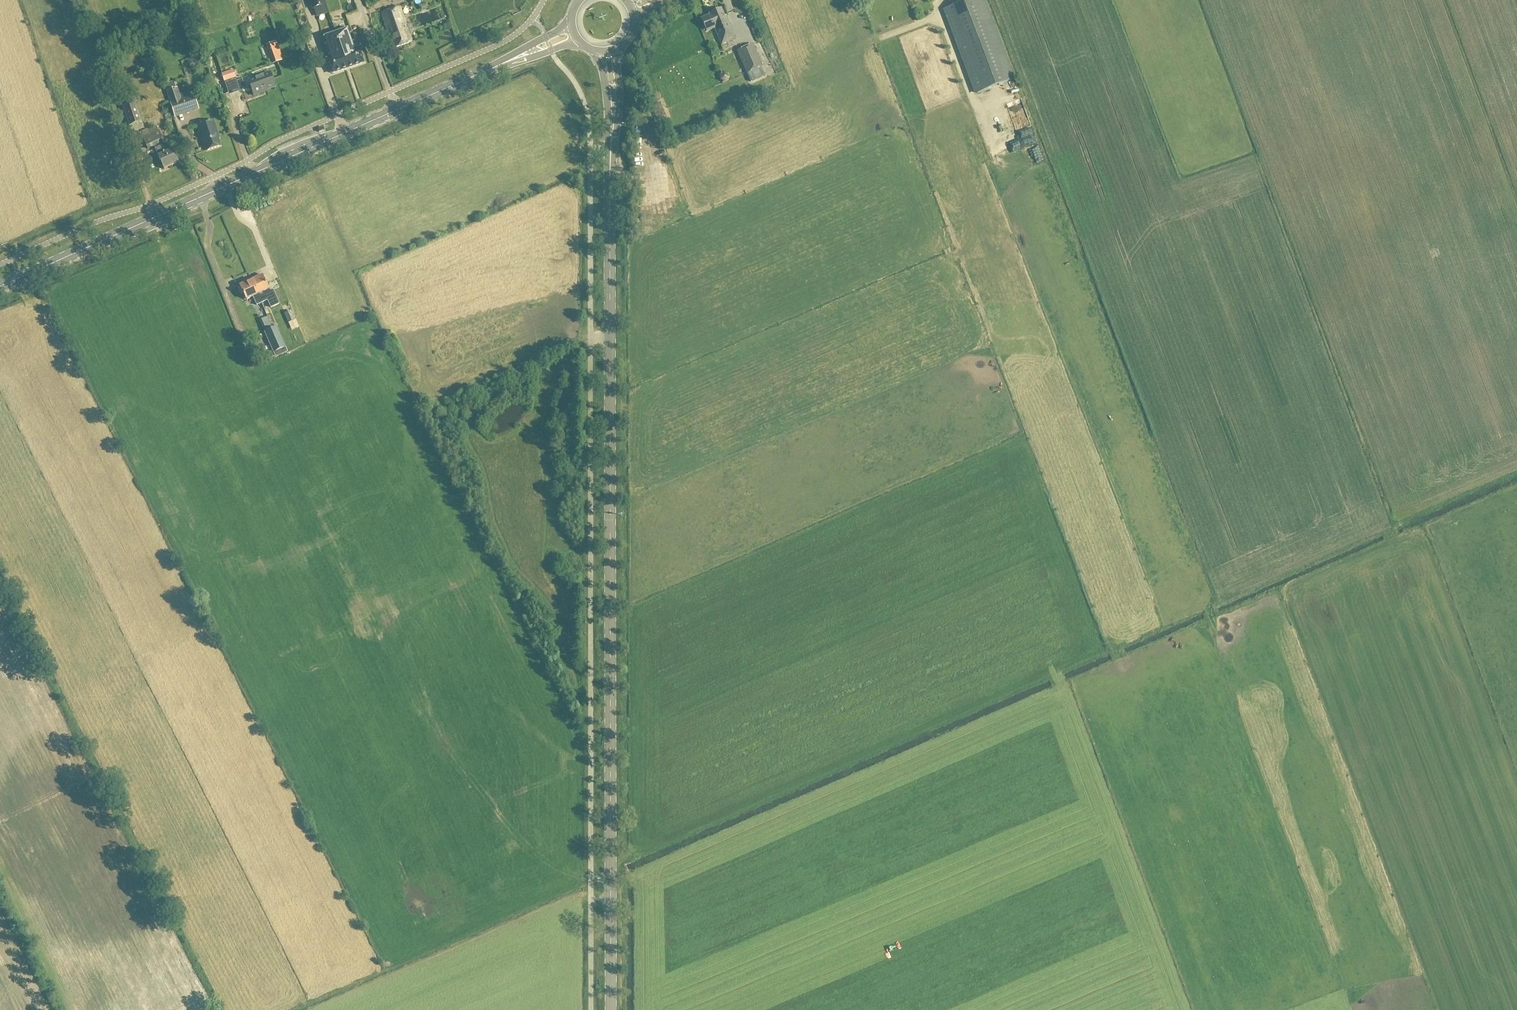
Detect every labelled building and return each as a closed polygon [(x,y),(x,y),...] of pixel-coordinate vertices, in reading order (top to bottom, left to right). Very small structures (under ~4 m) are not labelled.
[(326,4),(324,0),(310,0),(314,9),(326,4)] [(984,0),(971,0),(944,10),(944,11),(945,10),(977,94),(1014,80),(984,0)] [(399,8),(381,14),(393,49),(411,43),(399,8)] [(710,15),(710,16),(701,20),(707,32),(714,29),(722,46),(736,40),(726,17),(724,17),(721,10),(710,15)] [(323,32),(322,17),(310,17),(310,32),(323,32)] [(352,30),(355,42),(361,41),(358,29),(352,30)] [(349,30),(336,35),(348,68),(363,63),(358,49),(356,50),(349,30)] [(348,68),(336,35),(322,40),(329,60),(327,60),(332,74),(348,68)] [(266,46),(272,64),(283,60),(276,42),(266,46)] [(753,46),(738,52),(747,74),(762,67),(753,46)] [(202,56),(187,61),(190,69),(200,66),(203,74),(208,73),(202,56)] [(141,61),(146,75),(156,72),(151,58),(141,61)] [(236,78),(233,70),(222,74),(224,82),(236,78)] [(723,72),(719,75),(719,81),(725,83),(729,79),(729,74),(723,72)] [(248,81),(254,96),(267,91),(266,90),(275,87),(270,73),(248,81)] [(167,94),(175,116),(197,108),(194,97),(179,102),(175,91),(167,94)] [(133,97),(121,101),(130,127),(141,123),(133,97)] [(668,123),(659,99),(653,102),(662,125),(668,123)] [(214,122),(197,128),(201,138),(202,138),(207,153),(221,148),(219,140),(220,140),(214,122)] [(156,126),(140,133),(148,150),(164,143),(156,126)] [(176,135),(167,139),(170,145),(178,141),(176,135)] [(164,170),(179,163),(172,149),(165,153),(162,146),(154,149),(158,156),(157,156),(164,170)] [(258,314),(269,310),(269,309),(279,304),(272,290),(270,292),(262,275),(251,281),(260,300),(255,302),(253,303),(258,314)] [(251,281),(240,286),(241,287),(238,288),(241,296),(244,294),(247,301),(252,298),(255,303),(255,302),(260,300),(251,281)] [(297,325),(289,306),(279,311),(288,329),(296,325),(297,325)] [(285,347),(277,327),(264,333),(273,353),(285,347)]
